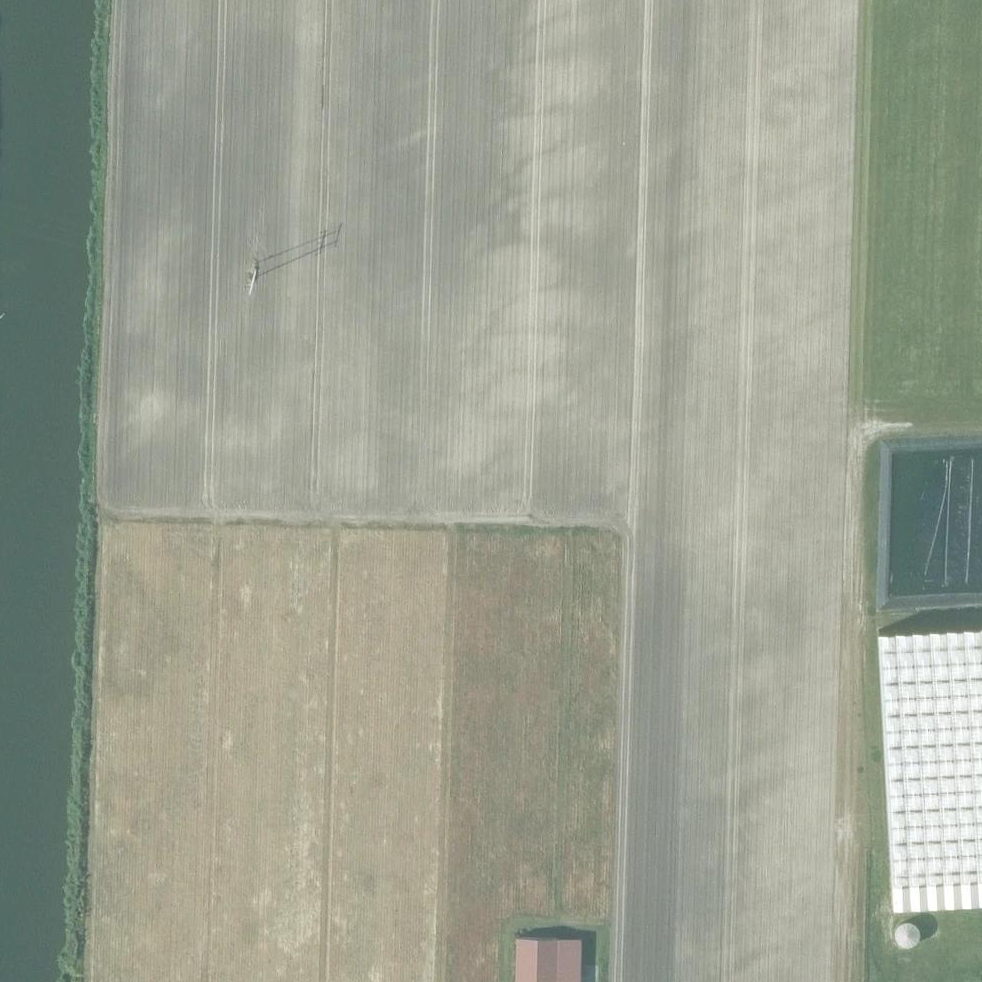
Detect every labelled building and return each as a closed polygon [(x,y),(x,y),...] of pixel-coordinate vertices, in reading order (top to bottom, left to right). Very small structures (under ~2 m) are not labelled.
[(948,574),(949,540),(938,539),(937,574),(948,574)] [(580,937),(516,936),(515,981),(579,981),(580,937)]
